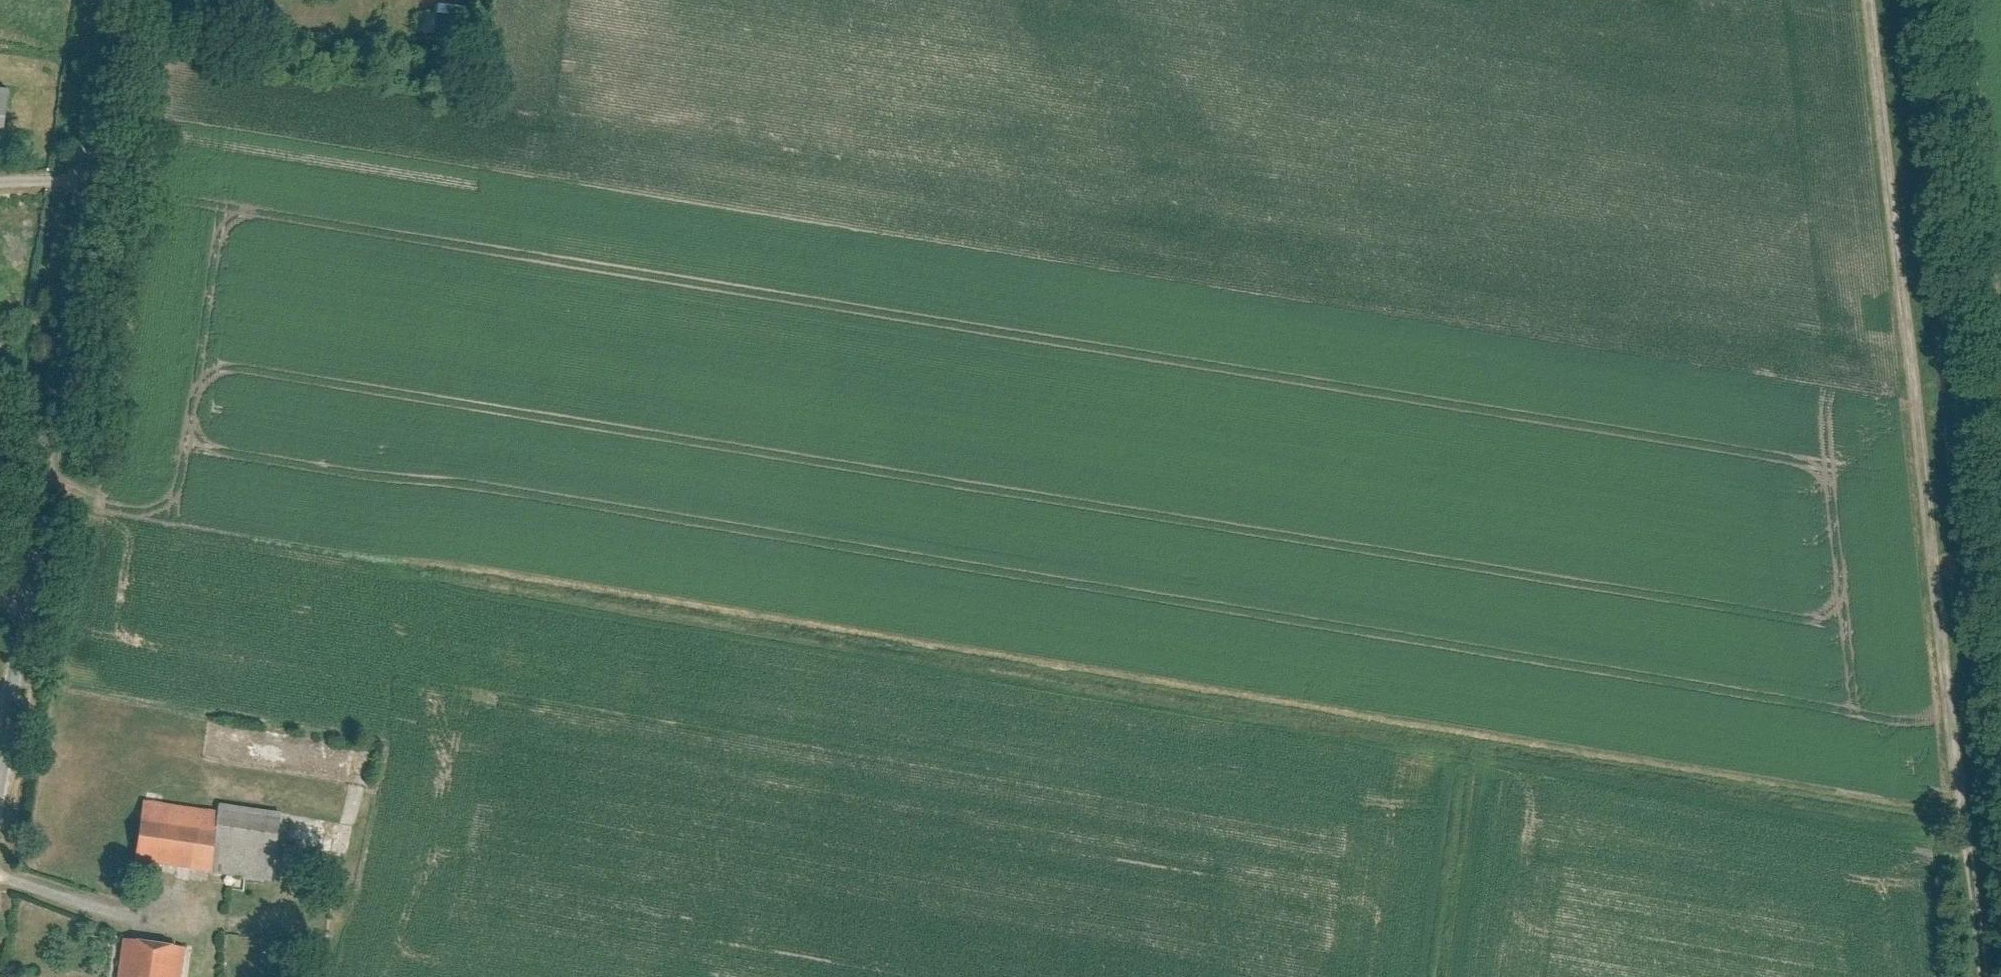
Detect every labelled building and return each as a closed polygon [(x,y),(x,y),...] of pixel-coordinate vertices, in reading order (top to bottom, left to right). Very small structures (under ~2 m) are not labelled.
[(0,90),(0,149),(2,150),(9,91),(0,90)] [(281,814),(219,805),(218,813),(143,802),(134,864),(271,884),(281,814)] [(122,940),(117,976),(182,976),(186,948),(122,940)]
